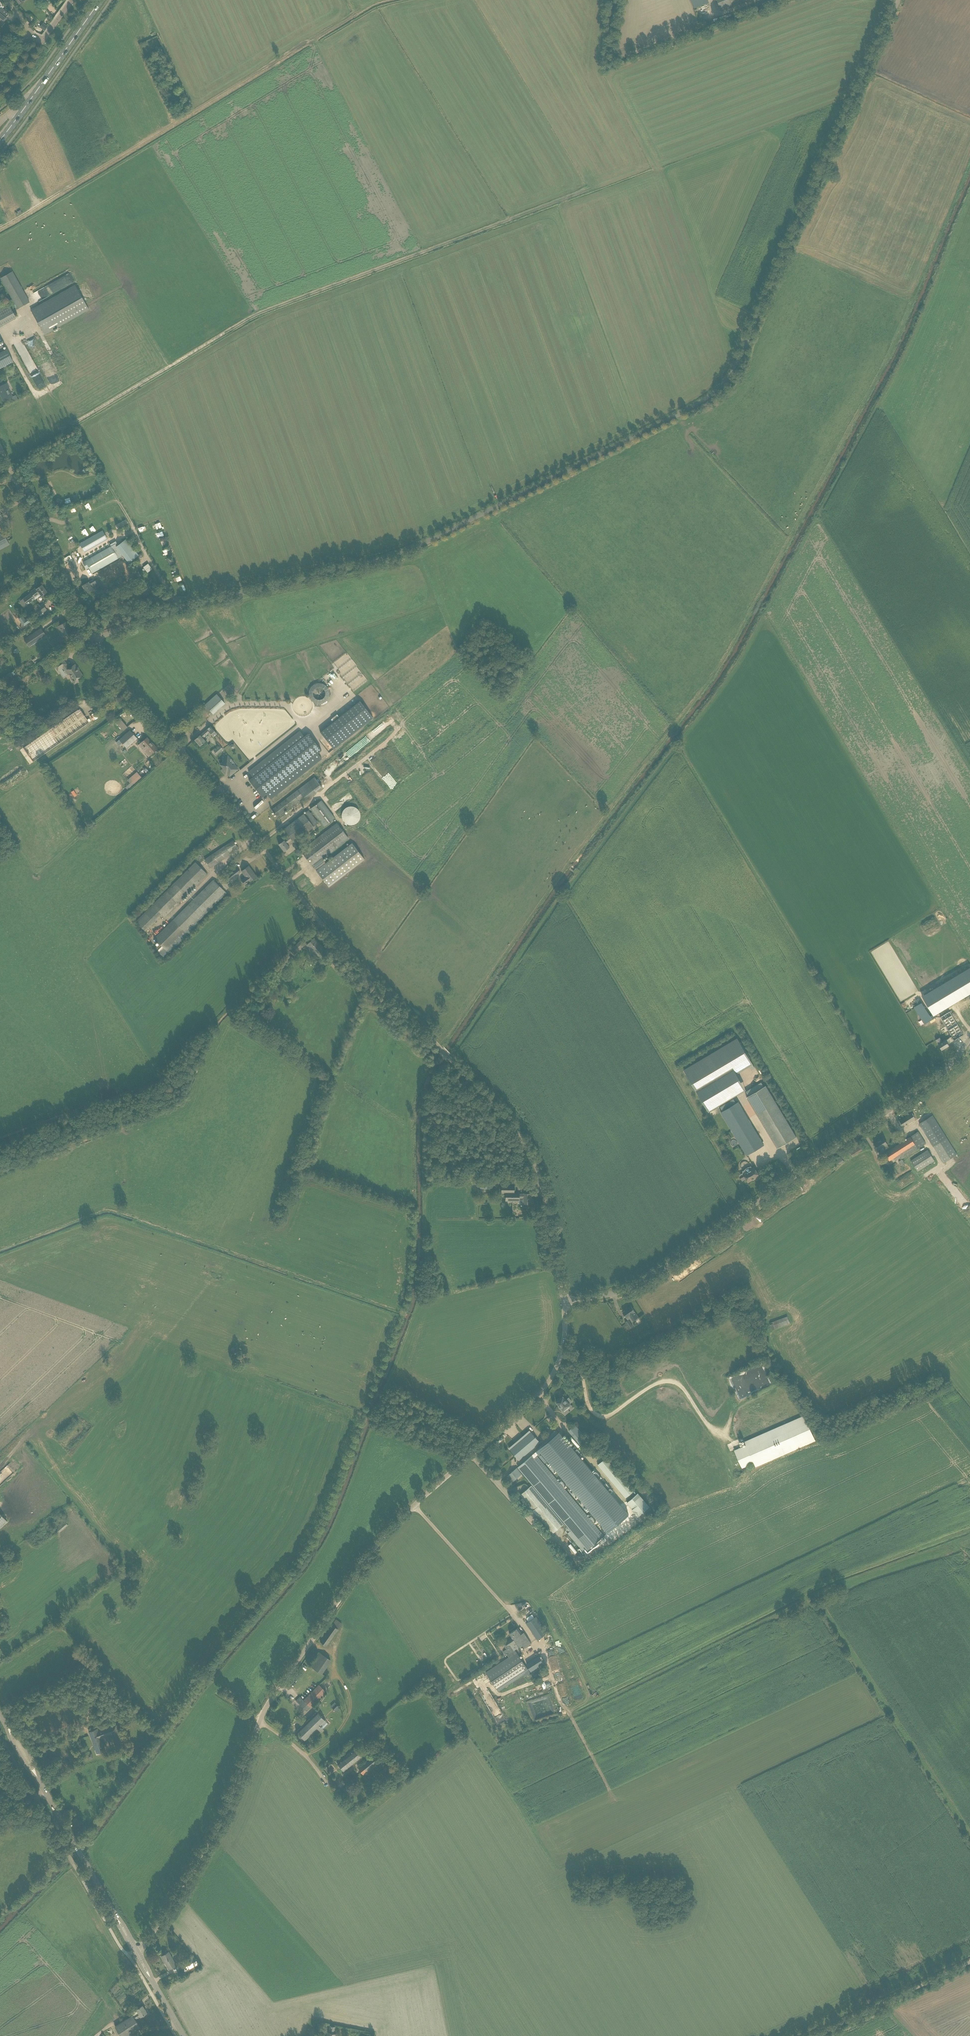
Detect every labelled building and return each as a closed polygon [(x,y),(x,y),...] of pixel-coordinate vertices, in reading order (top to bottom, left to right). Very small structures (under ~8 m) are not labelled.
[(694,9),(708,3),(707,0),(691,0),(694,9)] [(721,10),(748,0),(717,0),(721,10)] [(1,27),(5,23),(4,22),(7,19),(6,18),(9,14),(2,8),(4,7),(0,2),(0,26),(1,27)] [(43,31),(46,26),(41,23),(38,28),(43,31)] [(1,278),(18,309),(30,302),(13,271),(1,278)] [(56,289),(68,284),(65,278),(53,283),(56,289)] [(31,311),(44,334),(89,309),(75,286),(31,311)] [(16,318),(10,305),(0,311),(0,327),(16,318)] [(0,353),(0,369),(13,361),(6,349),(0,353)] [(9,388),(7,383),(0,386),(0,393),(4,401),(12,397),(8,388),(9,388)] [(107,539),(102,531),(79,544),(84,552),(107,539)] [(9,545),(4,534),(0,536),(0,550),(9,545)] [(116,546),(129,563),(138,555),(126,539),(116,546)] [(82,562),(86,569),(89,568),(92,573),(118,558),(111,546),(82,562)] [(94,579),(88,582),(82,585),(86,593),(98,586),(94,579)] [(47,592),(42,585),(36,589),(35,588),(30,592),(31,593),(20,602),(23,606),(24,607),(35,599),(34,598),(39,594),(41,596),(43,595),(47,592)] [(32,611),(37,617),(47,610),(42,604),(39,606),(38,605),(34,608),(35,610),(32,611)] [(25,620),(23,616),(19,619),(24,627),(31,621),(28,617),(25,620)] [(61,624),(58,626),(60,630),(61,629),(65,636),(67,635),(71,633),(66,622),(61,624)] [(24,639),(29,647),(46,636),(40,628),(24,639)] [(60,637),(55,640),(57,645),(64,641),(62,637),(60,637)] [(78,679),(82,675),(75,664),(68,668),(66,665),(67,664),(63,659),(59,662),(54,665),(58,671),(63,667),(68,675),(70,674),(72,677),(70,678),(74,684),(79,680),(78,679)] [(326,676),(324,678),(333,686),(334,684),(326,676)] [(328,695),(329,687),(323,684),(312,683),(310,687),(309,694),(311,695),(310,701),(314,702),(314,705),(315,705),(319,706),(321,702),(324,703),(328,695)] [(204,705),(213,714),(225,704),(216,694),(204,705)] [(334,749),(373,718),(360,701),(320,732),(334,749)] [(23,748),(33,762),(89,723),(79,709),(23,748)] [(117,723),(120,730),(126,728),(122,721),(117,723)] [(205,741),(202,738),(209,732),(213,737),(217,734),(210,726),(200,735),(195,740),(200,746),(205,741)] [(130,730),(119,739),(126,748),(137,738),(130,730)] [(253,777),(249,780),(262,797),(266,794),(270,799),(322,759),(317,753),(321,750),(308,733),(304,736),(300,731),(248,772),(253,777)] [(156,748),(154,745),(147,737),(141,743),(138,745),(148,756),(157,749),(156,748)] [(214,751),(217,754),(223,749),(220,746),(214,751)] [(223,772),(225,775),(227,773),(229,776),(238,769),(235,766),(234,768),(228,761),(230,759),(230,760),(230,759),(228,756),(227,756),(223,759),(223,760),(224,761),(220,765),(225,771),(223,772)] [(128,785),(130,788),(142,777),(137,772),(127,780),(130,783),(128,785)] [(276,806),(272,809),(277,817),(281,814),(292,806),(293,807),(300,802),(302,804),(306,800),(322,788),(315,777),(286,798),(276,806)] [(310,809),(323,827),(335,818),(321,800),(310,809)] [(357,824),(358,807),(341,807),(341,819),(345,819),(345,824),(357,824)] [(308,810),(288,826),(284,829),(289,836),(278,844),(284,851),(289,847),(288,846),(318,823),(308,810)] [(318,869),(316,871),(328,887),(364,859),(352,843),(325,863),(322,859),(348,839),(336,823),(301,851),(315,870),(317,868),(318,869)] [(204,859),(210,867),(230,854),(229,853),(238,847),(233,840),(204,859)] [(135,922),(145,931),(161,916),(164,918),(208,874),(195,862),(135,922)] [(246,877),(241,880),(245,884),(249,881),(256,876),(248,866),(241,871),(246,877)] [(228,876),(230,879),(240,872),(237,868),(228,876)] [(154,939),(167,951),(225,892),(213,880),(154,939)] [(186,904),(195,896),(193,893),(184,901),(186,904)] [(290,950),(294,955),(306,943),(302,938),(290,950)] [(307,945),(320,959),(327,952),(314,938),(307,945)] [(922,994),(934,1012),(969,989),(969,965),(969,964),(922,994)] [(918,1004),(913,1007),(924,1024),(936,1017),(922,995),(915,1000),(918,1004)] [(964,1035),(963,1033),(965,1031),(962,1026),(960,1028),(950,1011),(940,1017),(952,1036),(946,1040),(945,1040),(942,1041),(940,1037),(936,1040),(942,1050),(949,1045),(948,1044),(954,1040),(964,1035)] [(738,1039),(684,1071),(696,1091),(733,1069),(736,1074),(749,1066),(752,1064),(753,1064),(738,1039)] [(747,1097),(777,1148),(796,1137),(766,1085),(747,1097)] [(764,1145),(738,1102),(721,1112),(747,1155),(764,1145)] [(898,1121),(902,1128),(915,1119),(911,1113),(898,1121)] [(919,1123),(944,1163),(957,1155),(932,1115),(919,1123)] [(884,1153),(887,1157),(890,1161),(893,1158),(895,1161),(900,1159),(901,1160),(926,1144),(918,1131),(884,1153)] [(887,1144),(883,1138),(874,1143),(878,1150),(883,1147),(885,1149),(889,1147),(887,1144)] [(849,1152),(852,1156),(862,1150),(859,1145),(849,1152)] [(911,1161),(918,1172),(934,1161),(927,1150),(911,1161)] [(754,1179),(759,1176),(754,1167),(749,1170),(750,1171),(744,1175),(743,1174),(744,1173),(743,1173),(739,1175),(742,1180),(746,1178),(748,1182),(754,1178),(754,1179)] [(486,1185),(480,1185),(480,1189),(487,1189),(492,1189),(492,1180),(486,1181),(486,1185)] [(506,1192),(505,1200),(518,1200),(518,1203),(523,1203),(523,1204),(530,1204),(530,1193),(523,1193),(523,1194),(519,1194),(519,1192),(513,1192),(514,1186),(501,1185),(501,1192),(506,1192)] [(623,1312),(626,1316),(626,1317),(631,1314),(634,1319),(638,1316),(634,1312),(635,1312),(634,1310),(631,1306),(627,1308),(628,1309),(626,1310),(624,1311),(623,1312),(624,1312),(623,1312)] [(770,1324),(772,1329),(775,1328),(790,1322),(787,1316),(771,1322),(771,1324),(770,1324)] [(625,1322),(629,1329),(633,1326),(628,1319),(625,1322)] [(742,1374),(733,1379),(738,1389),(740,1393),(743,1393),(739,1395),(742,1395),(748,1392),(749,1392),(749,1389),(739,1389),(739,1386),(744,1386),(744,1381),(746,1381),(748,1379),(746,1374),(742,1374)] [(569,1403),(572,1401),(569,1398),(566,1400),(563,1396),(560,1399),(559,1398),(557,1400),(557,1401),(556,1402),(560,1406),(559,1407),(563,1411),(570,1405),(569,1403)] [(744,1441),(746,1445),(734,1450),(742,1469),(754,1463),(756,1467),(815,1441),(804,1415),(744,1441)] [(569,1431),(582,1446),(589,1441),(575,1425),(569,1431)] [(537,1451),(532,1455),(534,1458),(537,1456),(541,1452),(608,1532),(629,1514),(559,1432),(555,1428),(542,1443),(544,1445),(536,1451),(537,1451)] [(519,1460),(540,1442),(531,1432),(510,1449),(519,1460)] [(532,1455),(517,1467),(571,1530),(568,1533),(587,1556),(596,1548),(593,1545),(601,1538),(604,1536),(537,1456),(534,1458),(532,1455)] [(507,1476),(510,1480),(514,1484),(518,1481),(516,1479),(522,1474),(517,1468),(507,1476)] [(520,1495),(553,1533),(564,1524),(531,1485),(520,1495)] [(649,1507),(637,1493),(626,1502),(638,1516),(649,1507)] [(55,1530),(58,1533),(68,1525),(64,1521),(55,1530)] [(570,1543),(568,1545),(575,1553),(577,1551),(570,1543)] [(526,1623),(537,1640),(547,1633),(536,1616),(526,1623)] [(320,1641),(324,1644),(326,1645),(341,1623),(335,1619),(320,1641)] [(507,1654),(509,1657),(516,1652),(515,1649),(522,1645),(524,1648),(531,1644),(524,1632),(522,1633),(518,1628),(509,1633),(513,1638),(503,1644),(507,1649),(503,1651),(505,1655),(507,1654)] [(309,1666),(321,1674),(330,1660),(318,1652),(309,1666)] [(516,1652),(509,1657),(486,1672),(497,1689),(528,1669),(516,1652)] [(526,1663),(532,1674),(545,1665),(539,1655),(526,1663)] [(296,1700),(306,1711),(310,1707),(325,1692),(318,1685),(304,1700),(300,1696),(296,1700)] [(492,1699),(487,1686),(480,1689),(485,1702),(492,1699)] [(317,1711),(296,1731),(305,1740),(317,1728),(321,1732),(324,1730),(323,1730),(329,1724),(325,1720),(317,1711)] [(89,1731),(97,1753),(105,1750),(101,1738),(111,1735),(112,1736),(113,1736),(116,1743),(115,1744),(115,1746),(124,1743),(116,1723),(98,1730),(97,1728),(89,1731)] [(337,1763),(343,1771),(362,1756),(355,1748),(337,1763)] [(359,1770),(364,1775),(383,1759),(378,1753),(374,1756),(376,1757),(371,1761),(370,1761),(359,1770)] [(163,1960),(164,1959),(169,1969),(176,1965),(168,1952),(161,1956),(163,1960)] [(181,1964),(185,1971),(195,1965),(198,1963),(195,1956),(181,1964)] [(131,2013),(132,2015),(115,2026),(121,2035),(126,2035),(140,2027),(135,2019),(140,2016),(141,2016),(147,2012),(142,2005),(136,2009),(131,2013)]
